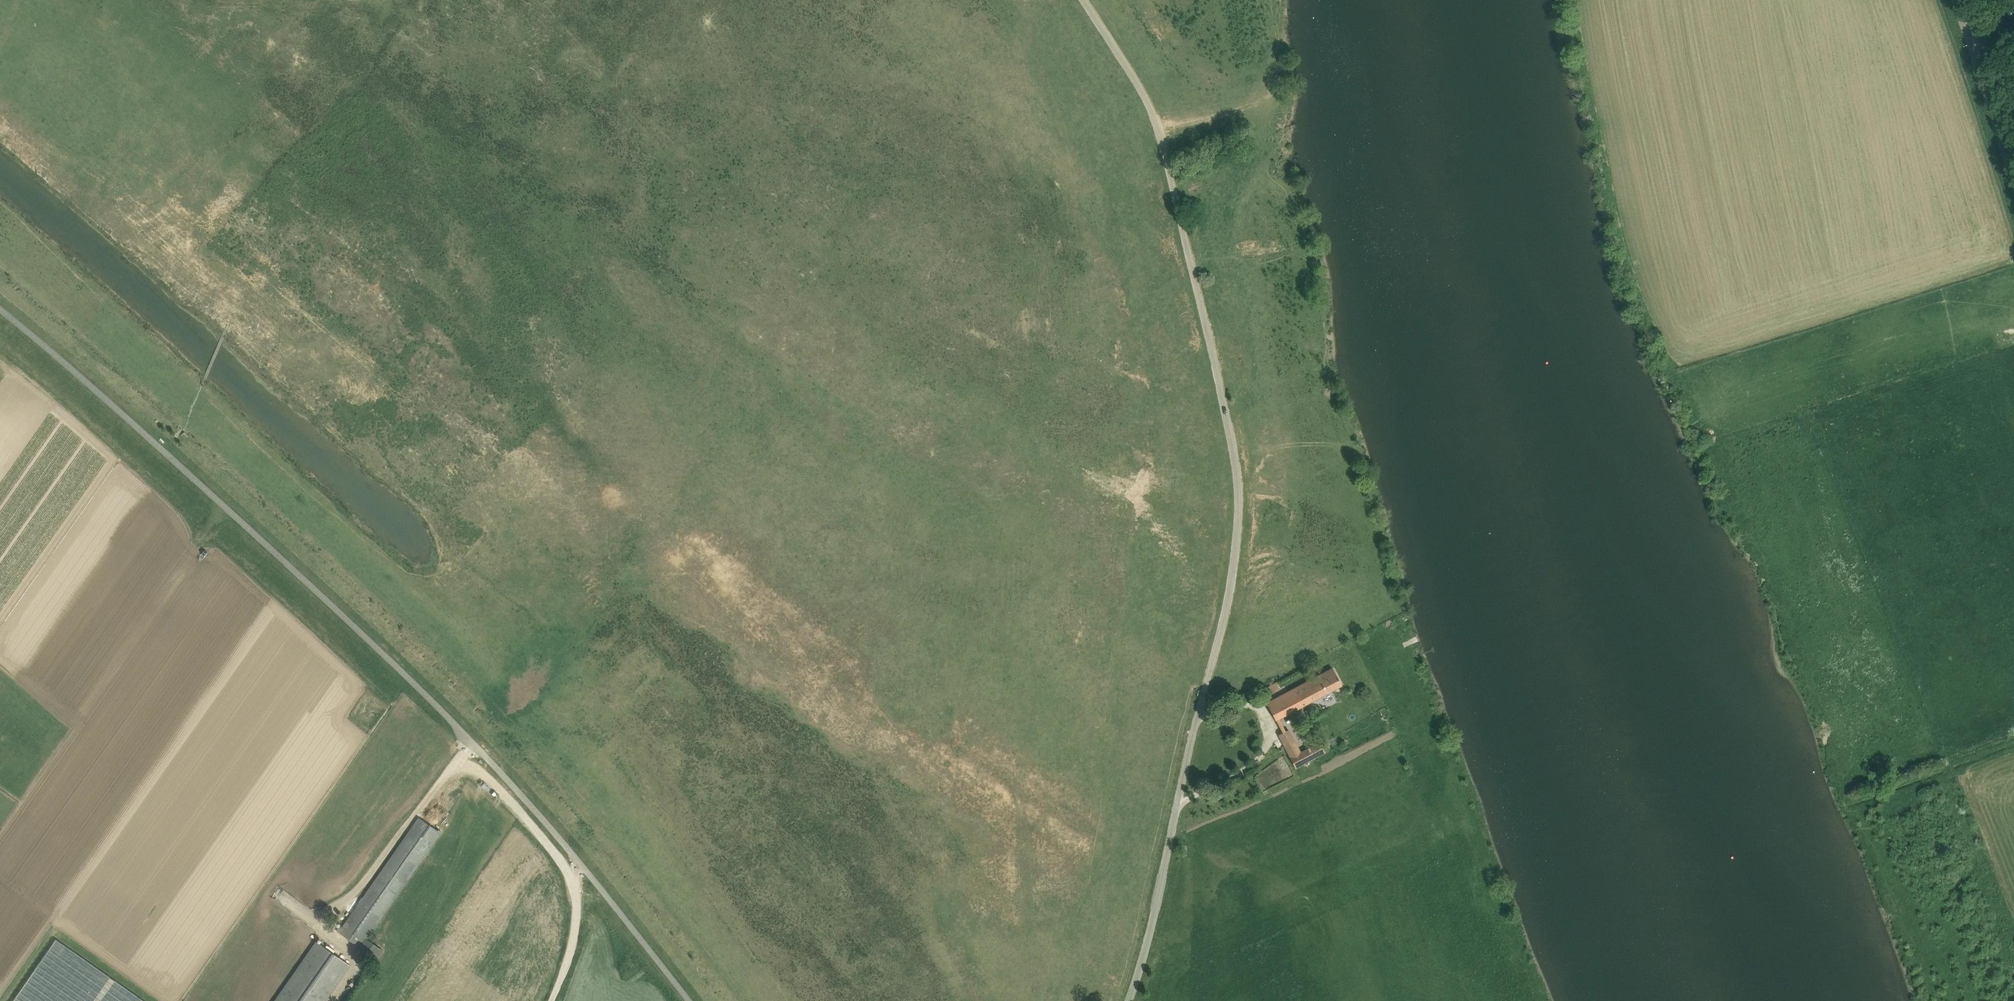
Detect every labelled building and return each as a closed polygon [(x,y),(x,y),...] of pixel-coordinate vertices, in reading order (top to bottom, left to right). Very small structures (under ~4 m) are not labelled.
[(1997,13),(1996,5),(1988,6),(1990,14),(1997,13)] [(2007,28),(2005,29),(2009,39),(2013,37),(2013,19),(2005,23),(2007,28)] [(2001,329),(1995,331),(2000,347),(2006,345),(2001,329)] [(1333,669),(1267,703),(1276,719),(1342,685),(1333,669)] [(1305,750),(1311,760),(1326,752),(1320,742),(1305,750)] [(418,817),(339,931),(359,945),(357,948),(375,961),(383,950),(367,939),(441,832),(418,817)] [(56,939),(12,1000),(143,1000),(56,939)] [(351,964),(317,941),(275,1000),(325,1000),(351,964)]
